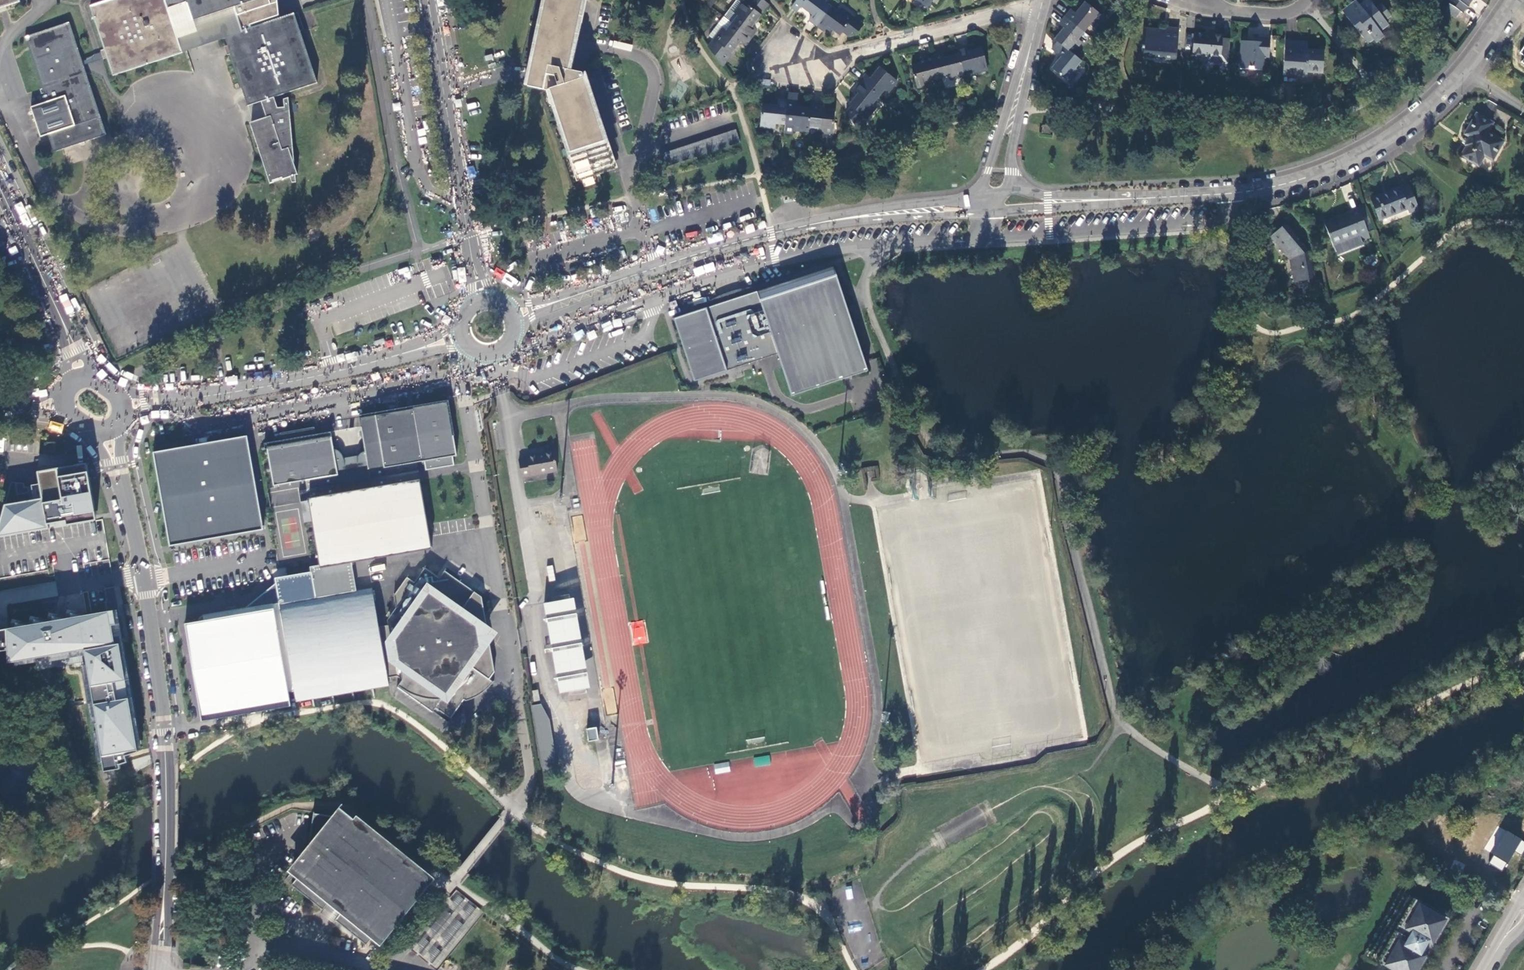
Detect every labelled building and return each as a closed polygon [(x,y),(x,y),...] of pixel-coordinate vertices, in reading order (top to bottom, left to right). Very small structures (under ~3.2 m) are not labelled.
[(270,0),(168,0),(165,1),(164,0),(106,0),(90,5),(106,52),(107,56),(113,75),(182,52),(176,33),(168,9),(187,2),(193,20),(234,7),(242,30),(225,36),(225,37),(248,105),(266,99),(271,115),(254,120),(255,123),(253,124),(256,127),(257,131),(256,133),(259,136),(260,140),(259,142),(262,145),(263,149),(262,151),(264,153),(266,156),(264,159),(268,162),(269,165),(267,167),(270,169),(271,172),(267,173),(271,183),(298,173),(289,146),(285,107),(278,107),(274,97),(320,81),(295,12),(278,18),(277,18),(270,20),(269,18),(272,17),(268,5),(272,4),(270,0)] [(527,85),(543,90),(548,88),(578,181),(612,169),(582,73),(568,69),(582,0),(545,0),(527,85)] [(722,18),(729,23),(736,15),(733,13),(742,2),(739,0),(736,0),(722,18)] [(767,5),(762,1),(761,0),(747,0),(744,4),(742,2),(733,13),(736,15),(729,23),(749,38),(755,30),(750,27),(767,5)] [(816,26),(831,6),(822,0),(823,0),(797,0),(792,7),(798,11),(800,8),(811,16),(808,20),(816,26)] [(1364,39),(1369,36),(1373,41),(1375,44),(1383,37),(1380,32),(1388,26),(1385,21),(1390,17),(1381,5),(1375,9),(1368,0),(1360,5),(1356,1),(1342,12),(1364,39)] [(1448,3),(1450,4),(1460,11),(1462,12),(1466,7),(1467,7),(1472,0),(1450,0),(1448,3)] [(1071,11),(1065,17),(1085,33),(1090,27),(1092,29),(1101,18),(1084,3),(1074,13),(1071,11)] [(1456,18),(1460,11),(1450,4),(1446,10),(1456,18)] [(839,12),(831,6),(816,26),(824,31),(827,28),(838,36),(842,31),(848,36),(852,31),(855,34),(861,25),(841,9),(839,12)] [(196,27),(176,33),(182,52),(225,37),(225,36),(242,30),(234,7),(193,20),(196,27)] [(708,36),(713,40),(721,29),(724,31),(729,23),(722,18),(721,17),(708,36)] [(1063,28),(1053,39),(1058,42),(1072,54),(1081,43),(1079,41),(1085,33),(1065,17),(1058,25),(1063,28)] [(81,61),(68,22),(25,38),(45,102),(31,107),(40,136),(47,134),(54,151),(106,135),(82,65),(81,61)] [(713,40),(707,47),(711,52),(721,66),(739,42),(743,45),(749,38),(729,23),(724,31),(721,29),(713,40)] [(1176,60),(1179,31),(1166,30),(1166,32),(1145,31),(1142,50),(1145,51),(1144,55),(1164,57),(1164,59),(1176,60)] [(1224,37),(1195,34),(1193,56),(1222,58),(1224,37)] [(1368,44),(1373,41),(1369,36),(1364,39),(1368,44)] [(1254,43),(1243,42),(1240,70),(1264,71),(1265,59),(1270,59),(1271,40),(1254,38),(1254,43)] [(1298,42),(1286,41),(1284,76),(1307,77),(1308,72),(1322,73),(1324,51),(1307,50),(1297,49),(1298,42)] [(1076,70),(1082,62),(1072,54),(1058,42),(1052,50),(1061,58),(1052,69),(1069,83),(1078,72),(1076,70)] [(965,47),(956,49),(957,54),(962,72),(971,70),(972,73),(986,70),(980,48),(966,51),(965,47)] [(82,65),(107,56),(106,52),(81,61),(82,65)] [(948,80),(963,76),(962,72),(957,54),(942,58),(941,53),(933,55),(939,78),(947,76),(948,80)] [(929,80),(939,78),(933,55),(923,58),(925,63),(911,66),(916,88),(930,84),(929,80)] [(865,76),(859,82),(878,97),(883,91),(886,93),(895,81),(879,67),(869,79),(865,76)] [(850,106),(845,113),(855,127),(863,117),(865,118),(875,107),(872,105),(878,97),(859,82),(853,90),(857,93),(848,104),(850,106)] [(796,97),(787,96),(787,103),(784,126),(793,127),(792,130),(808,132),(808,128),(810,110),(795,108),(796,97)] [(775,125),(784,126),(787,103),(777,101),(777,107),(762,105),(759,126),(774,129),(775,125)] [(820,106),(811,105),(810,110),(808,128),(817,130),(817,133),(832,134),(834,112),(819,111),(820,106)] [(1491,125),(1477,117),(1466,136),(1471,140),(1467,148),(1468,149),(1462,159),(1480,168),(1485,158),(1493,163),(1504,144),(1485,133),(1491,125)] [(1051,127),(1043,125),(1041,132),(1049,135),(1051,127)] [(661,168),(738,144),(733,131),(658,154),(661,168)] [(1372,200),(1380,221),(1409,209),(1410,213),(1418,210),(1410,186),(1400,190),(1400,189),(1372,200)] [(1361,210),(1326,224),(1335,247),(1362,237),(1365,243),(1373,240),(1361,210)] [(1286,227),(1273,238),(1290,259),(1292,258),(1292,263),(1291,263),(1295,282),(1303,281),(1304,282),(1313,281),(1311,270),(1312,270),(1310,259),(1309,259),(1307,254),(1305,251),(1307,250),(1286,227)] [(777,355),(791,397),(868,371),(834,266),(674,318),(694,382),(727,371),(777,355)] [(456,453),(446,398),(357,413),(366,466),(362,467),(361,462),(342,465),(342,470),(337,471),(330,429),(315,431),(313,424),(279,430),(280,438),(263,440),(264,447),(268,447),(273,484),(305,479),(306,490),(298,491),(304,523),(312,521),(319,566),(320,567),(351,562),(430,548),(415,460),(421,459),(423,468),(453,463),(451,454),(456,453)] [(168,542),(258,527),(241,436),(153,453),(168,542)] [(56,443),(47,443),(47,452),(55,452),(56,443)] [(556,471),(552,451),(525,456),(525,458),(517,460),(520,477),(556,471)] [(87,462),(41,470),(49,521),(99,514),(87,462)] [(868,477),(878,477),(878,467),(868,467),(868,477)] [(309,567),(310,573),(315,599),(355,592),(351,562),(320,567),(319,566),(309,567)] [(488,679),(493,672),(479,596),(466,587),(443,571),(438,578),(424,568),(413,582),(406,578),(393,596),(394,608),(386,621),(387,626),(378,628),(371,589),(355,592),(315,599),(310,573),(283,578),(295,692),(296,703),(389,686),(387,678),(397,676),(401,679),(396,687),(431,713),(435,709),(448,718),(463,700),(471,698),(483,692),(492,682),(488,679)] [(295,692),(283,578),(246,607),(201,615),(198,622),(185,624),(201,722),(207,718),(284,704),(291,707),(289,693),(295,692)] [(584,688),(568,600),(542,604),(558,692),(584,688)] [(0,626),(0,648),(10,646),(10,661),(86,649),(104,770),(143,752),(116,608),(0,626)] [(632,626),(637,644),(647,642),(642,623),(632,626)] [(554,766),(548,703),(534,704),(540,767),(554,766)] [(586,712),(589,729),(606,726),(603,709),(586,712)] [(757,764),(769,763),(769,756),(756,757),(757,764)] [(324,814),(312,812),(307,850),(293,868),(299,874),(291,885),(321,910),(323,908),(337,918),(335,921),(366,945),(375,935),(382,940),(430,881),(342,809),(331,811),(324,814)] [(1508,859),(1514,847),(1495,839),(1488,849),(1502,856),(1492,879),(1505,885),(1516,863),(1508,859)] [(1363,955),(1391,969),(1410,969),(1413,965),(1417,967),(1420,961),(1424,963),(1428,956),(1424,954),(1435,935),(1439,937),(1443,930),(1435,925),(1442,912),(1400,889),(1363,955)] [(455,891),(411,950),(438,969),(481,911),(455,891)]
